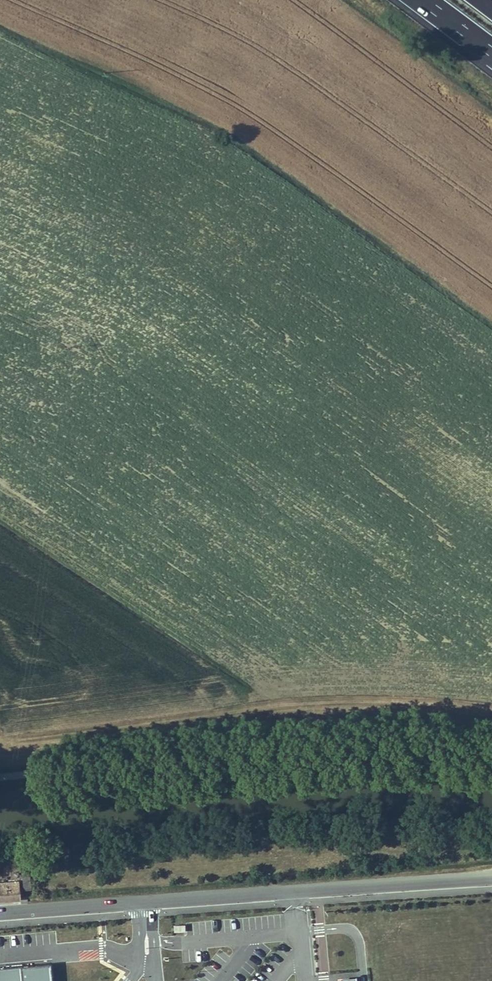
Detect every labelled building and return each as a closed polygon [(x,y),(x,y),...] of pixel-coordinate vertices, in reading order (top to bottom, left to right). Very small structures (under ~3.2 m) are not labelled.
[(21,872),(21,893),(30,893),(30,872),(21,872)] [(29,969),(0,972),(0,980),(30,980),(29,969)]
